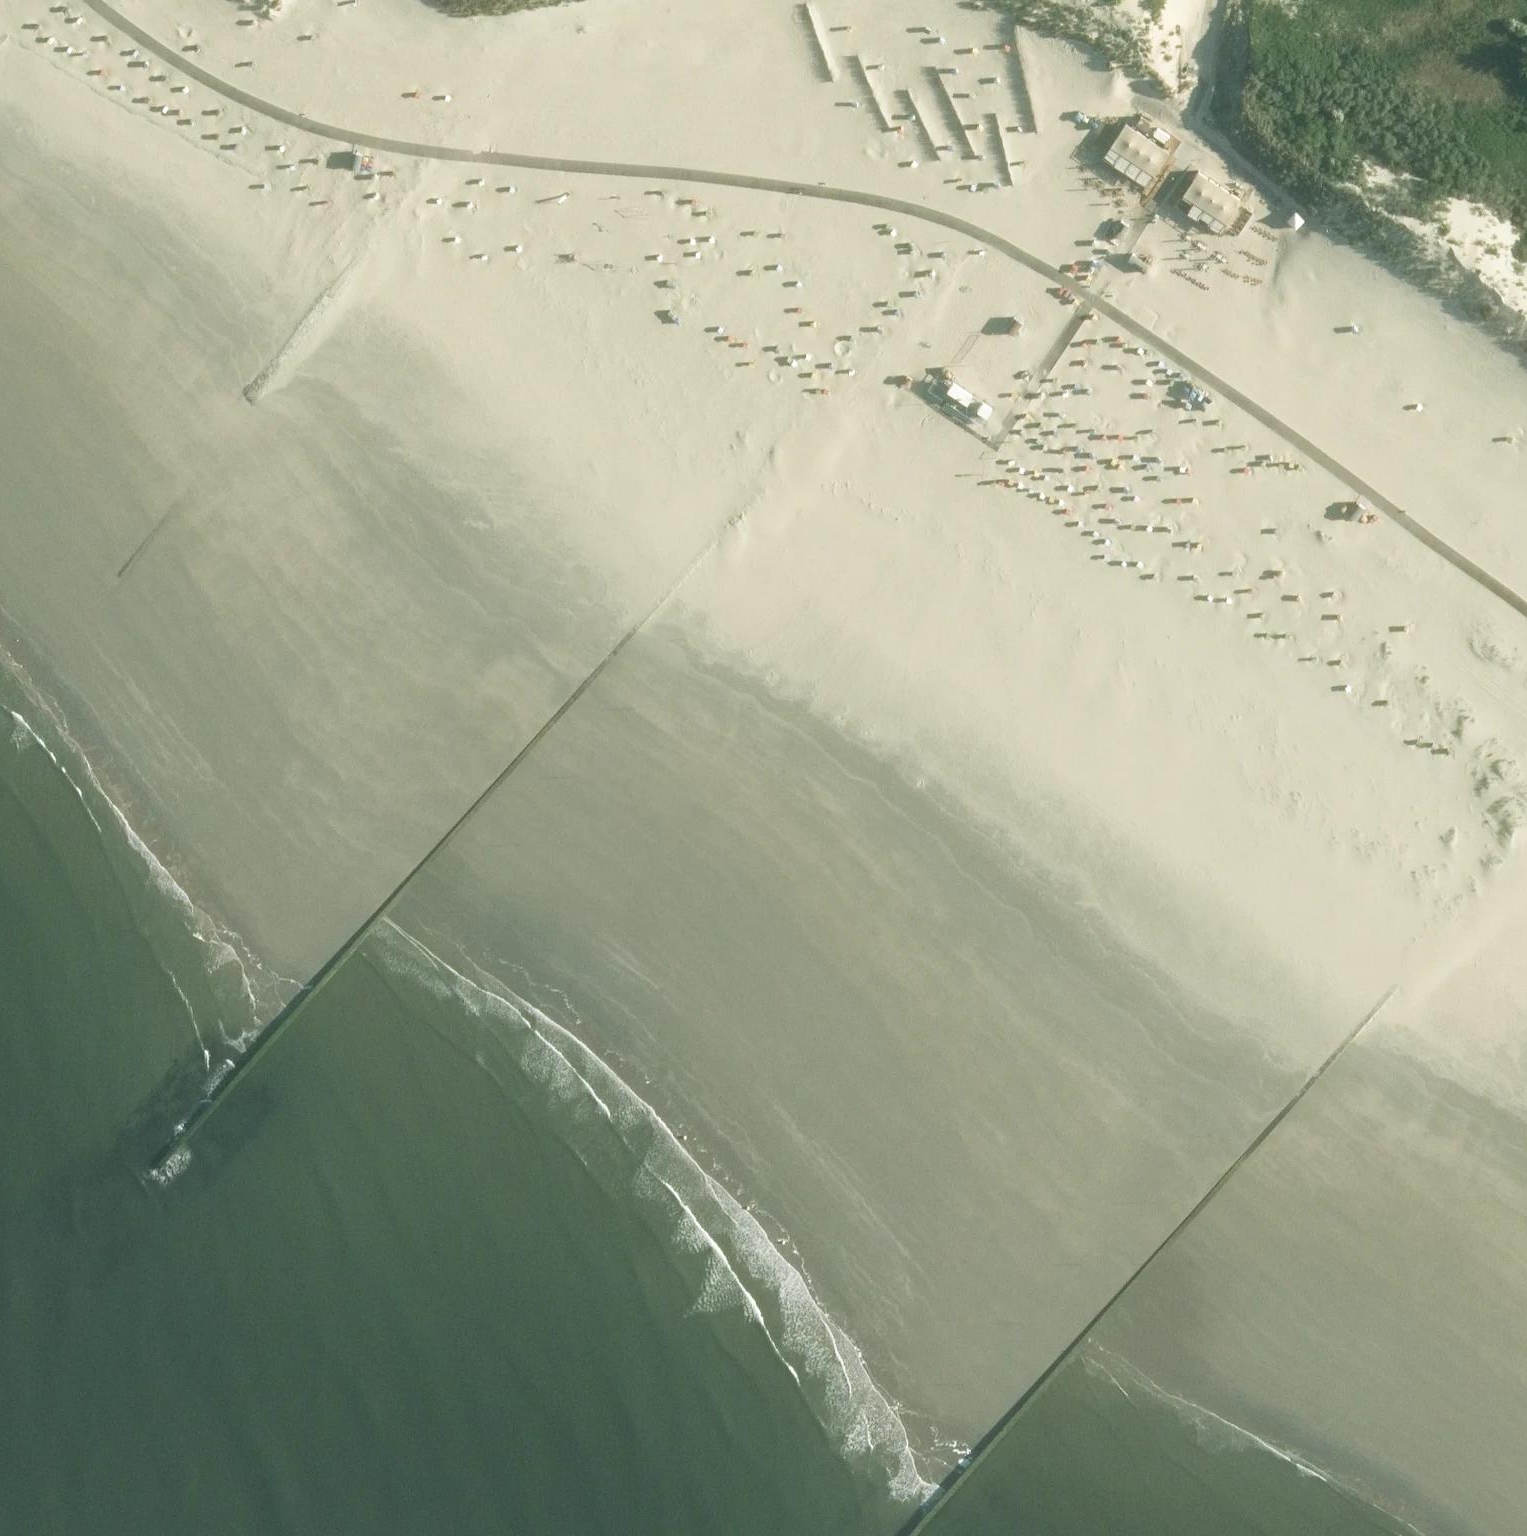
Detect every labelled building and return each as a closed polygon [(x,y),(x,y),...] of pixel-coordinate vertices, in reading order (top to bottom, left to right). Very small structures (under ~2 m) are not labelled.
[(1108,145),(1152,175),(1170,149),(1125,119),(1108,145)] [(1220,229),(1240,198),(1197,169),(1177,199),(1220,229)] [(1129,230),(1116,222),(1105,239),(1118,248),(1129,230)] [(1289,234),(1272,257),(1304,280),(1321,257),(1289,234)] [(940,369),(928,385),(982,423),(993,406),(940,369)]
